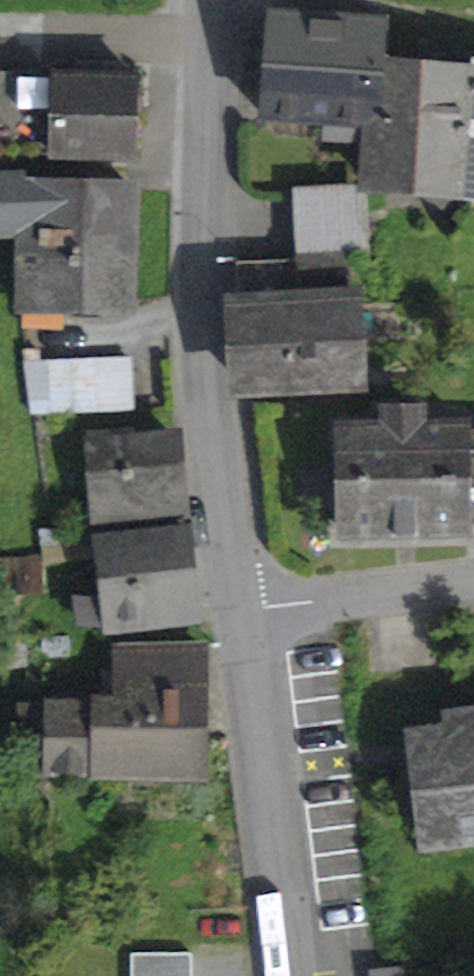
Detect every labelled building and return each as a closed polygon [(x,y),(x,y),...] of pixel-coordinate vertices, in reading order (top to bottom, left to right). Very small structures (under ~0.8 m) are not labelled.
[(375,123),(379,73),(380,58),(383,19),(271,9),(262,114),(330,119),(369,123),(375,123)] [(425,66),(425,62),(380,58),(379,73),(375,123),(369,123),(367,140),(363,183),(422,188),(428,127),(420,126),(425,66)] [(422,188),(463,191),(470,136),(471,137),(473,118),(473,60),(444,58),(443,64),(425,62),(425,66),(420,126),(428,127),(422,188)] [(133,155),(135,75),(105,74),(105,61),(75,60),(74,74),(0,72),(0,152),(133,155)] [(471,137),(470,136),(463,191),(473,192),(473,118),(471,137)] [(329,136),(367,140),(369,123),(330,119),(329,136)] [(23,224),(25,184),(1,184),(1,178),(0,178),(0,225),(23,224)] [(23,224),(21,249),(130,255),(133,189),(25,184),(23,224)] [(295,198),(298,251),(362,248),(359,194),(295,198)] [(18,302),(127,308),(130,255),(21,249),(18,302)] [(234,261),(240,383),(358,377),(354,297),(348,297),(346,256),(234,261)] [(31,363),(34,414),(130,409),(127,358),(31,363)] [(465,524),(473,524),(473,428),(465,428),(465,423),(421,423),(421,407),(385,408),(385,425),(340,425),(342,531),(465,529),(465,524)] [(97,430),(98,444),(150,440),(149,426),(97,430)] [(95,495),(97,519),(181,512),(175,438),(150,440),(98,444),(86,445),(90,496),(95,495)] [(151,627),(150,616),(193,611),(184,527),(92,537),(99,600),(75,603),(77,624),(106,621),(108,632),(151,627)] [(98,766),(98,773),(199,772),(197,646),(115,647),(116,707),(27,708),(27,746),(63,745),(63,766),(98,766)] [(431,840),(473,835),(473,714),(457,716),(459,729),(418,734),(431,840)] [(28,767),(63,766),(63,745),(27,746),(28,767)] [(131,953),(131,975),(191,975),(191,952),(131,953)]
